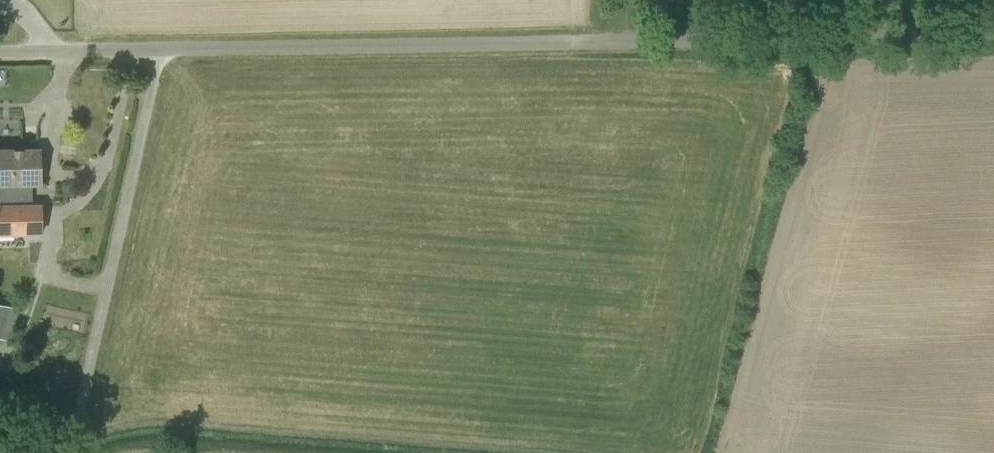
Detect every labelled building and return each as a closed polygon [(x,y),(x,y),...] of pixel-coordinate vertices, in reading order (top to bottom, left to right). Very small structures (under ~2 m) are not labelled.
[(30,185),(39,185),(38,152),(6,152),(6,150),(0,150),(0,185),(2,185),(2,207),(0,207),(0,234),(40,234),(40,207),(30,207),(30,185)] [(13,341),(19,308),(0,305),(0,338),(13,341)]
